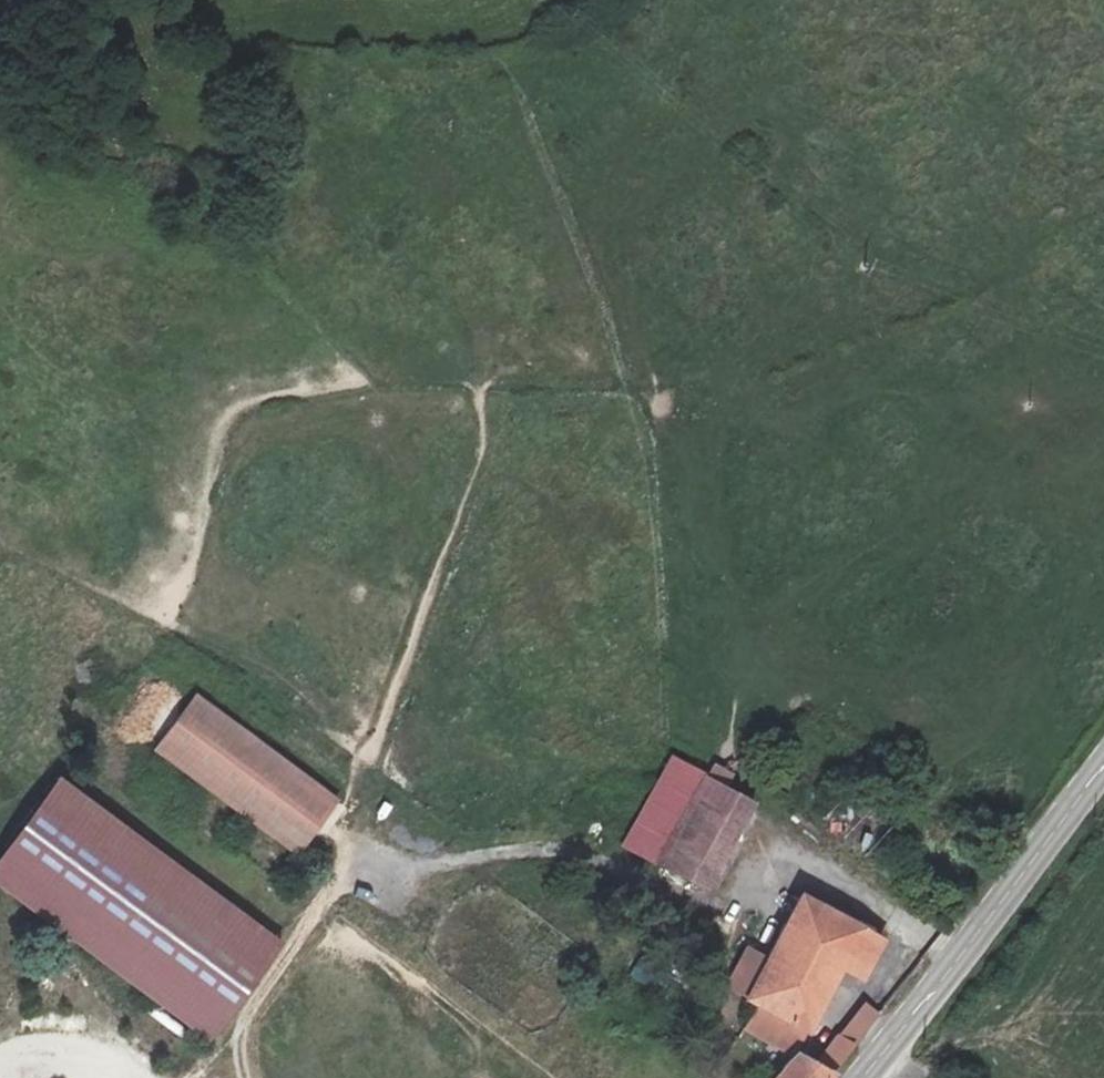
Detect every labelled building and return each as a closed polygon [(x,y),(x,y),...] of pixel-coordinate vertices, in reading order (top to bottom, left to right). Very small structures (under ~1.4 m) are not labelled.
[(193,695),(154,749),(299,852),(337,798),(193,695)] [(156,703),(139,734),(155,744),(173,713),(156,703)] [(625,845),(659,863),(706,778),(672,759),(625,845)] [(755,804),(706,778),(659,863),(708,890),(755,804)] [(0,860),(0,890),(209,1045),(284,944),(61,779),(0,860)] [(861,1049),(817,1020),(849,965),(869,977),(889,944),(807,896),(747,995),(761,1003),(745,1028),(796,1055),(779,1077),(835,1077),(861,1049)]
